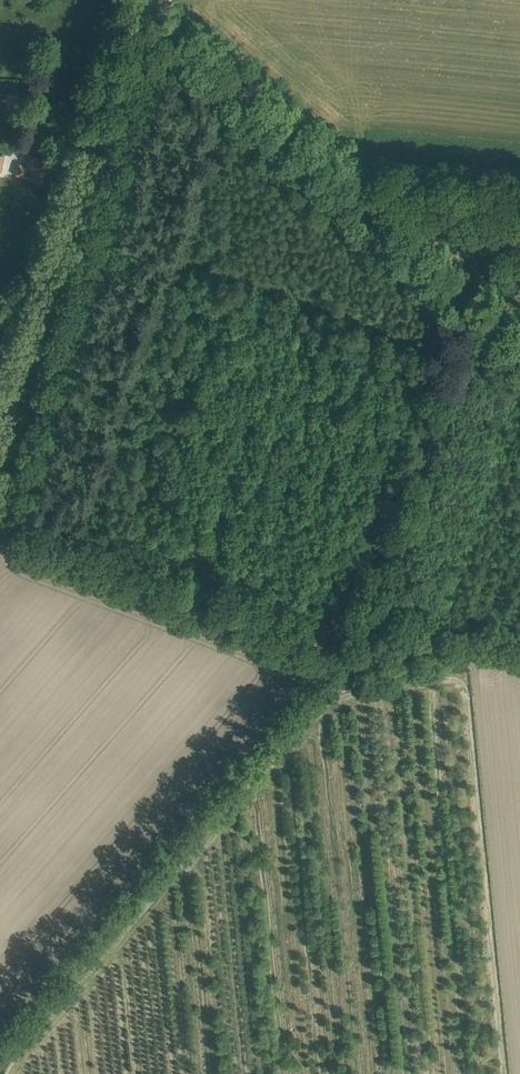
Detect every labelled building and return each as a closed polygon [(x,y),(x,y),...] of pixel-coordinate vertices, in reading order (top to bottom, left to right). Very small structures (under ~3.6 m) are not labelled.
[(17,110),(18,96),(7,96),(7,109),(17,110)] [(43,170),(47,160),(31,155),(28,166),(20,164),(17,173),(42,182),(46,171),(43,170)]
